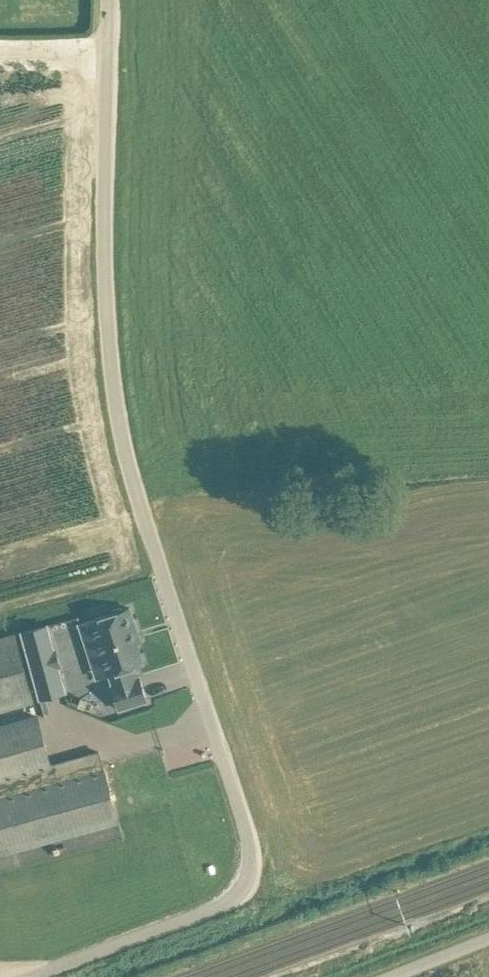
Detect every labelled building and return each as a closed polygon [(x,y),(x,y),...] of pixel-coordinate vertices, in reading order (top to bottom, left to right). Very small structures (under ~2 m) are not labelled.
[(133,631),(137,630),(129,608),(125,610),(120,607),(113,610),(111,614),(92,620),(121,706),(146,698),(139,676),(137,677),(132,664),(143,661),(133,631)] [(49,623),(20,631),(39,700),(68,692),(61,668),(63,668),(57,647),(56,647),(49,623)] [(33,700),(14,634),(0,638),(0,709),(33,700)] [(117,820),(99,751),(50,765),(37,716),(0,726),(0,852),(117,820)]
